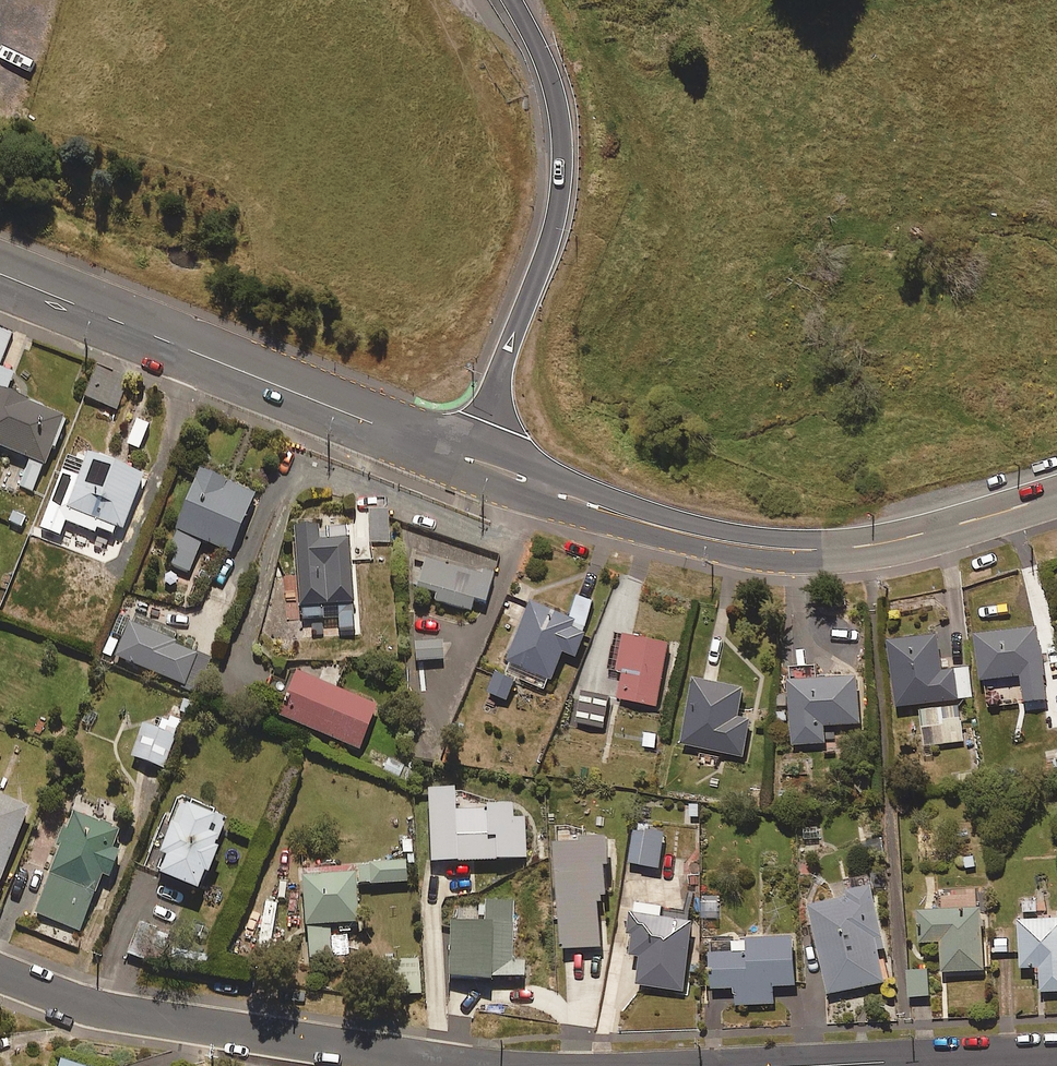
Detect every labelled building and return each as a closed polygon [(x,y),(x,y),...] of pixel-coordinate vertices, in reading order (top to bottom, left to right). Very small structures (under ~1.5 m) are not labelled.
[(127,378),(97,365),(84,396),(114,409),(127,378)] [(0,387),(0,440),(19,448),(8,476),(35,486),(46,457),(51,459),(69,414),(0,387)] [(83,465),(67,459),(50,501),(69,509),(64,522),(98,535),(101,526),(122,534),(145,477),(87,455),(83,465)] [(256,493),(199,472),(171,547),(178,550),(172,566),(192,573),(202,544),(233,556),(256,493)] [(390,511),(371,511),(370,543),(389,543),(390,511)] [(322,526),(294,528),(300,609),(302,608),(302,619),(339,617),(340,629),(354,628),(353,604),(355,604),(350,538),(323,540),(322,526)] [(483,576),(426,559),(417,589),(438,595),(436,602),(472,612),(475,601),(485,604),(494,574),(484,571),(483,576)] [(569,612),(532,597),(506,662),(553,680),(565,652),(578,657),(587,634),(584,633),(597,600),(577,592),(569,612)] [(176,635),(134,619),(117,662),(185,688),(197,657),(172,647),(176,635)] [(1042,627),(978,635),(984,681),(1023,676),(1026,703),(1051,700),(1042,627)] [(672,642),(625,632),(617,670),(625,671),(619,698),(659,706),(672,642)] [(942,634),(891,640),(899,707),(975,698),(971,666),(946,669),(942,634)] [(443,642),(415,644),(417,662),(445,660),(443,642)] [(298,675),(279,718),(361,752),(379,708),(298,675)] [(747,688),(697,677),(682,745),(746,758),(755,720),(741,717),(747,688)] [(861,677),(790,681),(794,745),(828,743),(827,726),(863,724),(861,677)] [(611,695),(584,689),(575,722),(603,728),(611,695)] [(965,742),(959,707),(920,713),(925,748),(965,742)] [(164,734),(143,726),(131,756),(164,769),(183,722),(170,717),(164,734)] [(432,866),(528,864),(527,823),(516,823),(516,811),(459,813),(458,795),(430,796),(432,866)] [(29,810),(0,799),(0,884),(29,810)] [(167,861),(160,877),(197,892),(204,875),(210,877),(220,852),(215,850),(219,840),(210,837),(216,821),(187,809),(178,830),(172,828),(160,858),(167,861)] [(58,851),(35,914),(79,931),(101,872),(110,876),(119,852),(111,850),(118,830),(72,813),(68,824),(63,822),(54,849),(58,851)] [(668,837),(637,832),(631,866),(662,871),(668,837)] [(603,950),(602,907),(608,907),(608,900),(612,900),(611,842),(586,842),(586,849),(562,849),(563,951),(603,950)] [(398,865),(358,868),(359,888),(399,886),(398,865)] [(354,868),(300,872),(308,960),(332,958),(329,928),(359,925),(354,868)] [(812,906),(830,995),(889,983),(882,952),(889,950),(876,886),(850,891),(851,898),(812,906)] [(484,927),(452,925),(449,979),(492,985),(492,979),(526,981),(527,964),(512,964),(515,903),(485,902),(484,927)] [(638,914),(634,913),(630,935),(636,936),(633,956),(643,958),(638,985),(687,993),(698,922),(667,917),(669,907),(640,902),(638,914)] [(982,909),(921,912),(923,945),(943,944),(945,972),(985,970),(982,909)] [(1022,921),(1024,969),(1041,968),(1043,994),(1056,993),(1056,919),(1022,921)] [(750,953),(712,954),(714,990),(737,989),(738,1005),(776,1004),(776,988),(799,987),(797,937),(749,939),(750,953)] [(421,962),(379,964),(381,996),(423,994),(421,962)] [(931,969),(909,971),(912,999),(933,996),(931,969)]
